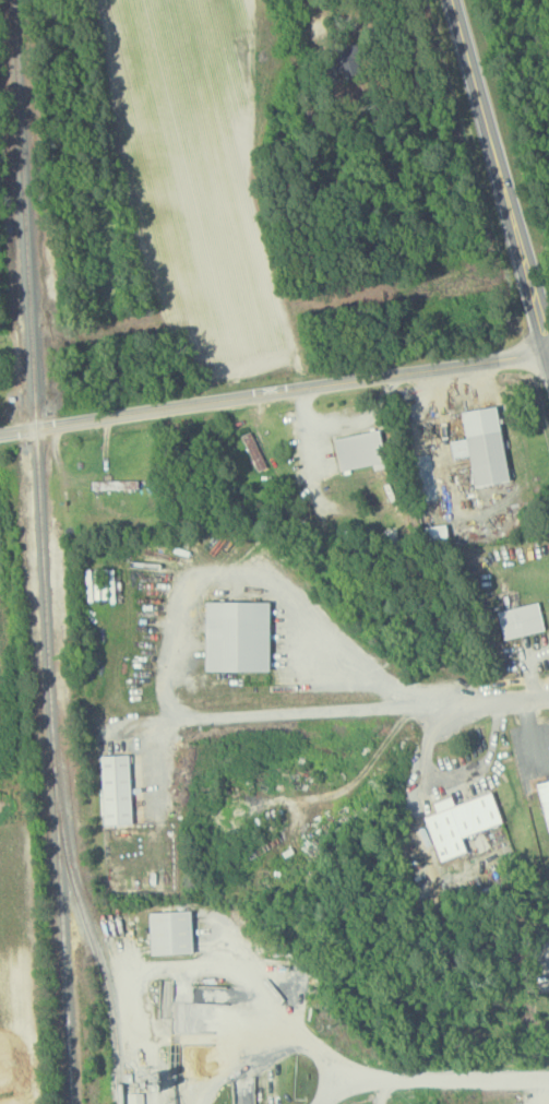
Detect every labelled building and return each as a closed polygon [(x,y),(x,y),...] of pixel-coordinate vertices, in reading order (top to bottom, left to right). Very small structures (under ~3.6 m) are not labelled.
[(460,409),(464,437),(449,440),(451,457),(468,454),(472,485),(507,481),(496,404),(460,409)] [(384,461),(377,428),(334,437),(341,470),(384,461)] [(267,466),(250,430),(240,435),(257,471),(267,466)] [(425,544),(448,541),(446,523),(423,526),(425,544)] [(268,600),(204,600),(204,670),(268,670),(268,600)] [(544,629),(537,601),(496,611),(503,639),(544,629)] [(129,753),(99,754),(101,824),(130,823),(129,753)] [(548,831),(548,779),(535,782),(547,831),(548,831)] [(438,861),(466,851),(460,835),(501,822),(491,791),(454,803),(451,795),(432,802),(435,812),(423,816),(438,861)] [(148,911),(149,954),(191,953),(190,910),(148,911)]
